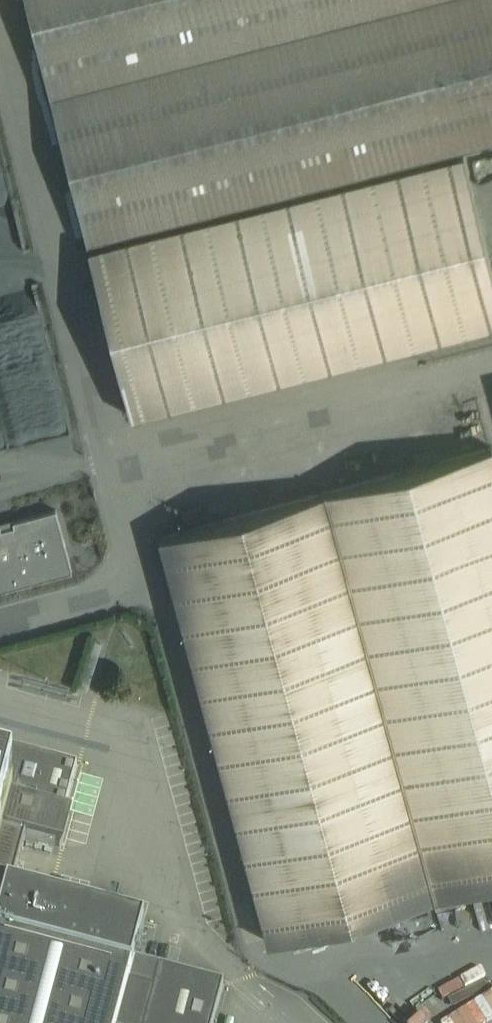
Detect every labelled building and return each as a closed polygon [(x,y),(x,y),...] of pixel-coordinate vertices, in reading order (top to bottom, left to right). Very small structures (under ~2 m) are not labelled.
[(87,241),(491,139),(491,0),(26,0),(87,241)] [(491,323),(491,267),(463,152),(88,247),(131,414),(491,323)] [(491,445),(159,535),(269,940),(435,895),(435,897),(436,897),(436,895),(491,880),(491,445)] [(184,519),(204,514),(202,504),(181,509),(184,519)] [(56,508),(13,519),(14,524),(0,527),(0,526),(0,588),(72,569),(56,508)] [(223,984),(134,960),(143,925),(117,918),(120,907),(94,900),(91,911),(11,889),(24,838),(59,847),(67,814),(63,813),(76,767),(57,761),(0,746),(0,1022),(212,1022),(223,984)]
